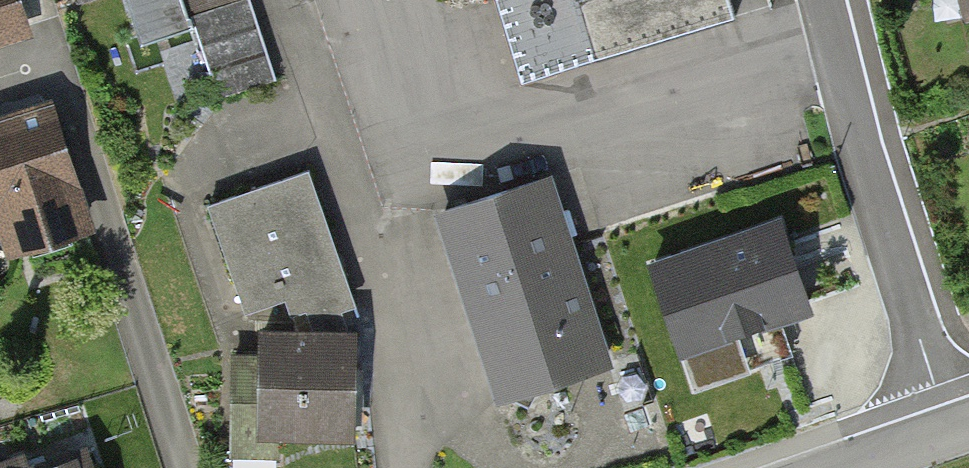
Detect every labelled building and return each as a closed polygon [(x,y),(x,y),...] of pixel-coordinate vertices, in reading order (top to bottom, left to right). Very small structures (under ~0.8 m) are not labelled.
[(21,0),(0,0),(0,50),(33,40),(21,0)] [(142,54),(192,40),(212,106),(265,90),(238,0),(126,0),(142,54)] [(523,80),(732,16),(727,0),(499,0),(523,80)] [(51,118),(0,134),(0,226),(13,268),(90,244),(51,118)] [(305,181),(201,213),(243,311),(282,300),(298,332),(248,333),(244,444),(345,443),(337,329),(354,310),(305,181)] [(547,186),(434,222),(489,396),(603,360),(547,186)] [(808,318),(772,221),(645,268),(682,365),(808,318)]
